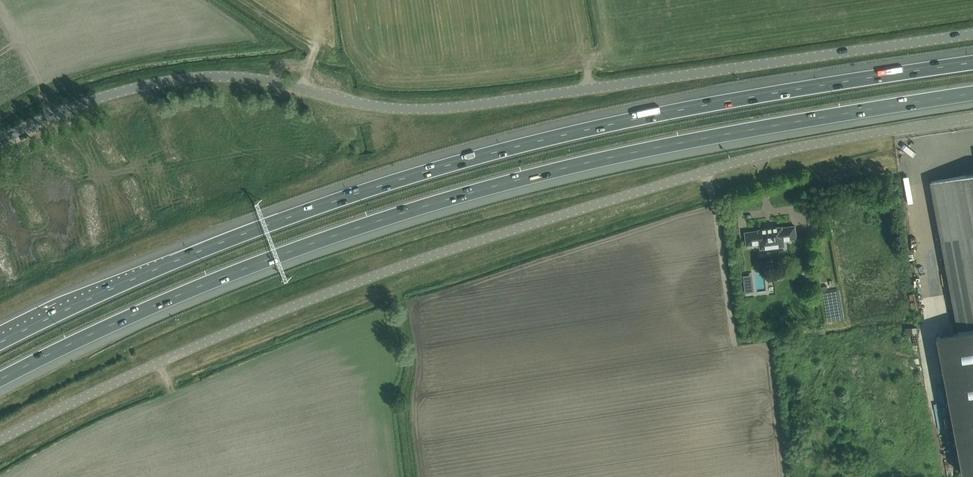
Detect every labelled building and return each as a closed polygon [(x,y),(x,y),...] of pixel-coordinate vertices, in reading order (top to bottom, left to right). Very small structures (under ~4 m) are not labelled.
[(972,471),(972,173),(931,181),(960,333),(936,336),(962,473),(972,471)] [(783,240),(796,238),(795,225),(782,227),(781,226),(758,229),(758,230),(745,232),(747,245),(760,243),(760,248),(784,245),(783,240)] [(748,278),(748,292),(756,292),(756,278),(748,278)]
